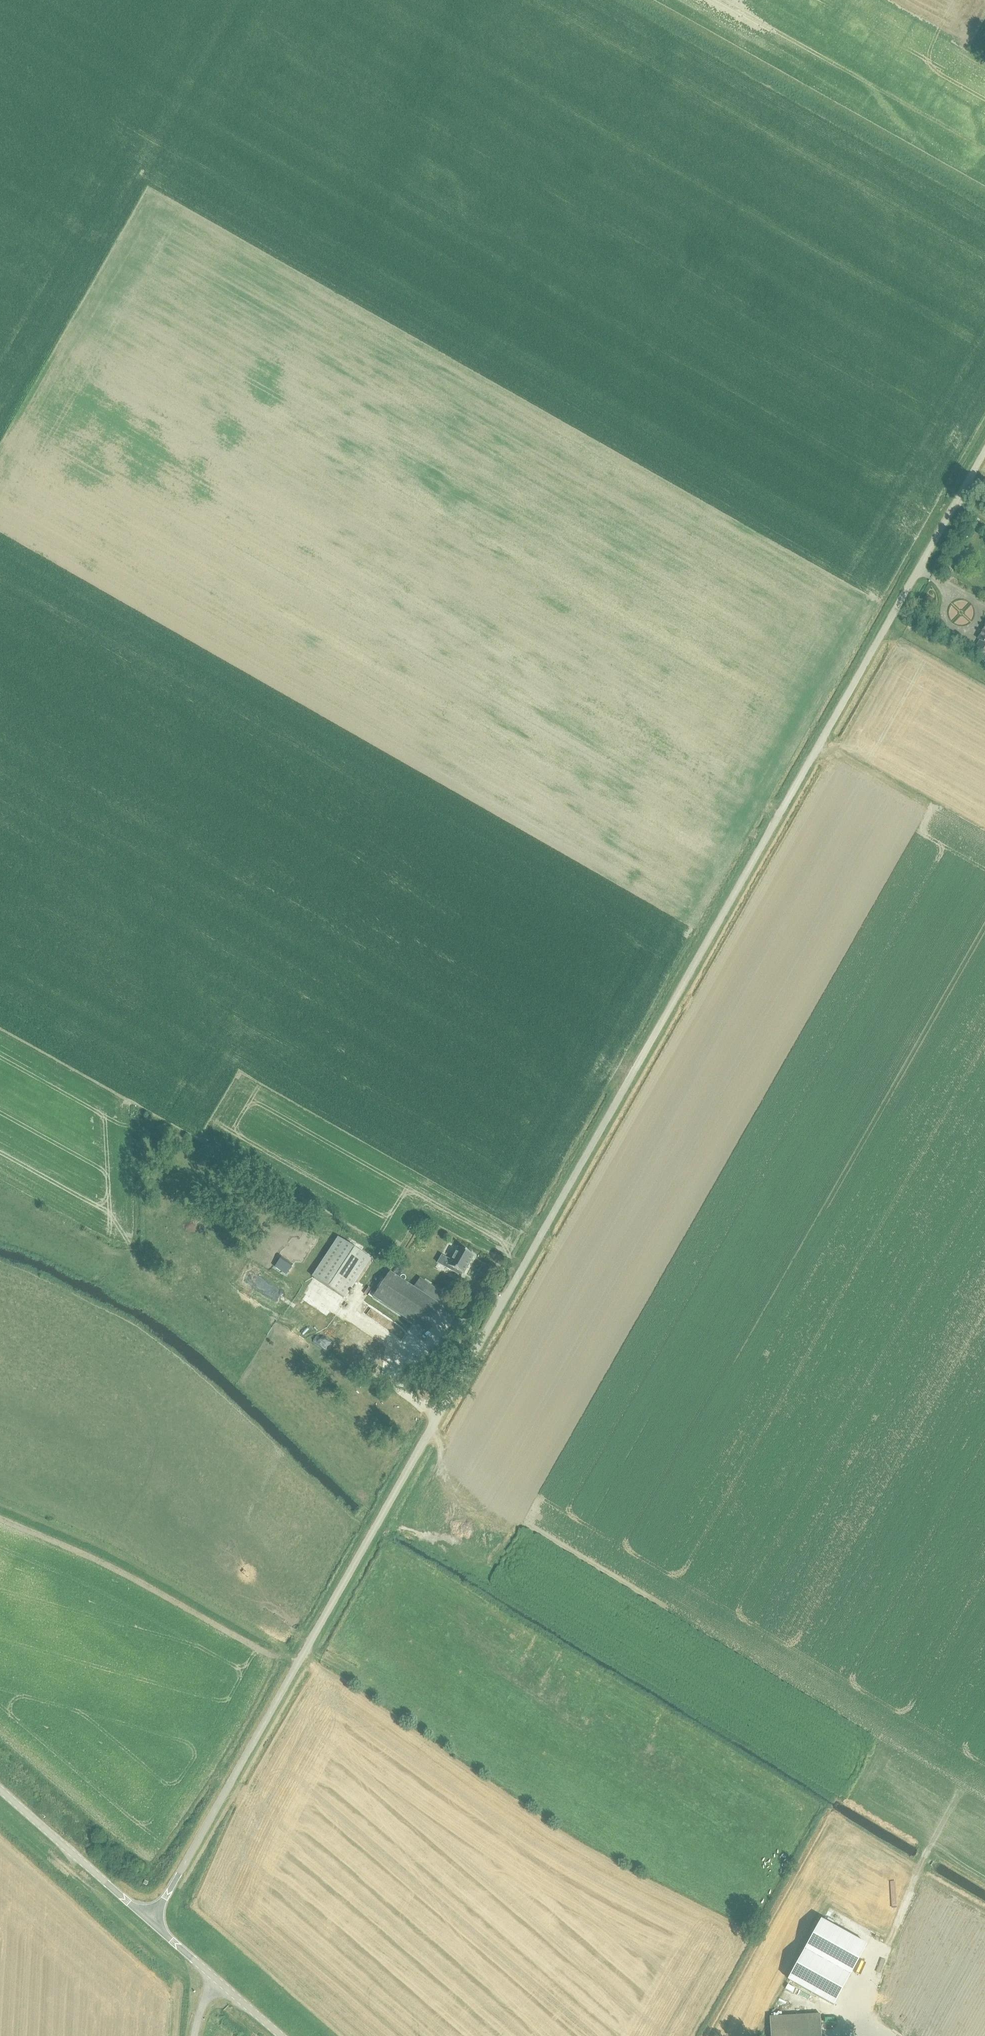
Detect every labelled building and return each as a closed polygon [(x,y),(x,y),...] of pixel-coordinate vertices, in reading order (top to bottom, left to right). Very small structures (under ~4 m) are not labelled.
[(984,652),(984,630),(979,640),(980,641),(977,648),(984,652)] [(339,1239),(314,1278),(344,1298),(369,1259),(339,1239)] [(474,1256),(458,1247),(451,1261),(448,1260),(444,1267),(454,1272),(455,1270),(464,1275),(474,1256)] [(286,1275),(293,1265),(281,1257),(275,1267),(286,1275)] [(428,1283),(422,1293),(390,1272),(373,1297),(423,1331),(447,1296),(428,1283)] [(490,1528),(493,1534),(498,1531),(495,1525),(490,1528)] [(867,1945),(822,1921),(789,1981),(834,2005),(867,1945)] [(769,2017),(770,2035),(821,2035),(819,2015),(769,2017)]
